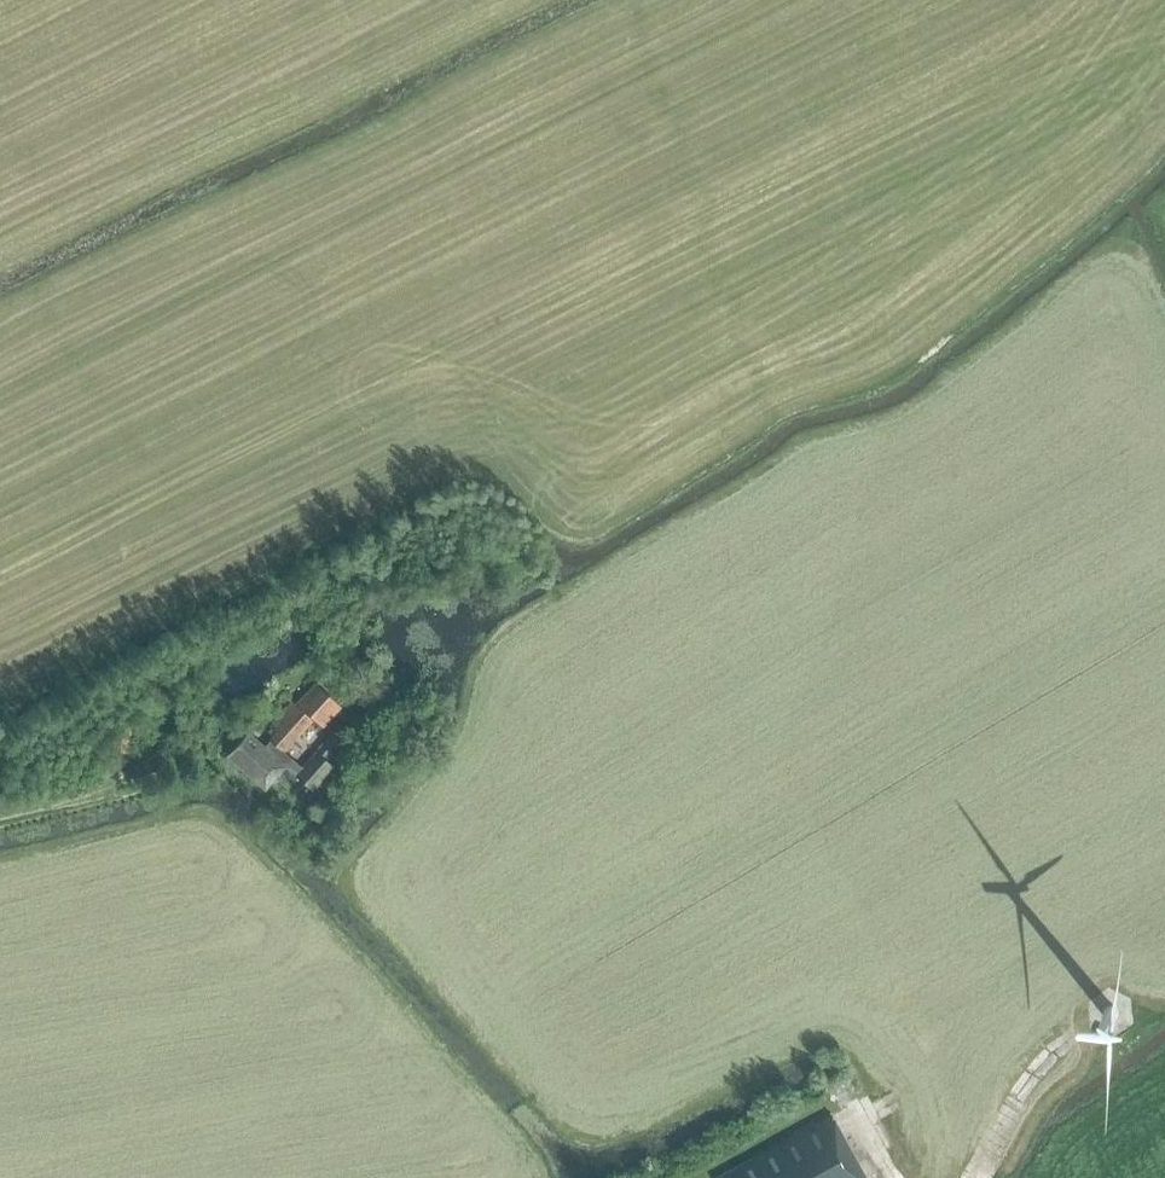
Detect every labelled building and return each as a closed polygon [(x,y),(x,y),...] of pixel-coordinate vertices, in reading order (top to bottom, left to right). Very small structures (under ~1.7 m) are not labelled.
[(335,702),(344,692),(325,674),(316,685),(335,702)] [(303,770),(284,753),(313,721),(321,728),(340,707),(335,702),(316,685),(267,739),(271,742),(264,749),(248,734),(227,757),(265,791),(275,779),(288,790),(299,777),(313,789),(332,767),(325,761),(317,754),(303,770)] [(325,761),(341,743),(330,733),(314,752),(317,754),(325,761)] [(1103,1012),(1102,1013),(1102,1014),(1103,1016),(1104,1017),(1105,1019),(1106,1020),(1108,1020),(1109,1020),(1111,1020),(1112,1020),(1114,1019),(1115,1018),(1116,1017),(1117,1015),(1117,1013),(1117,1012),(1116,1011),(1116,1009),(1114,1008),(1113,1007),(1112,1006),(1110,1006),(1108,1006),(1107,1007),(1105,1008),(1104,1009),(1103,1010),(1103,1012)] [(831,1117),(719,1177),(865,1177),(831,1117)]
